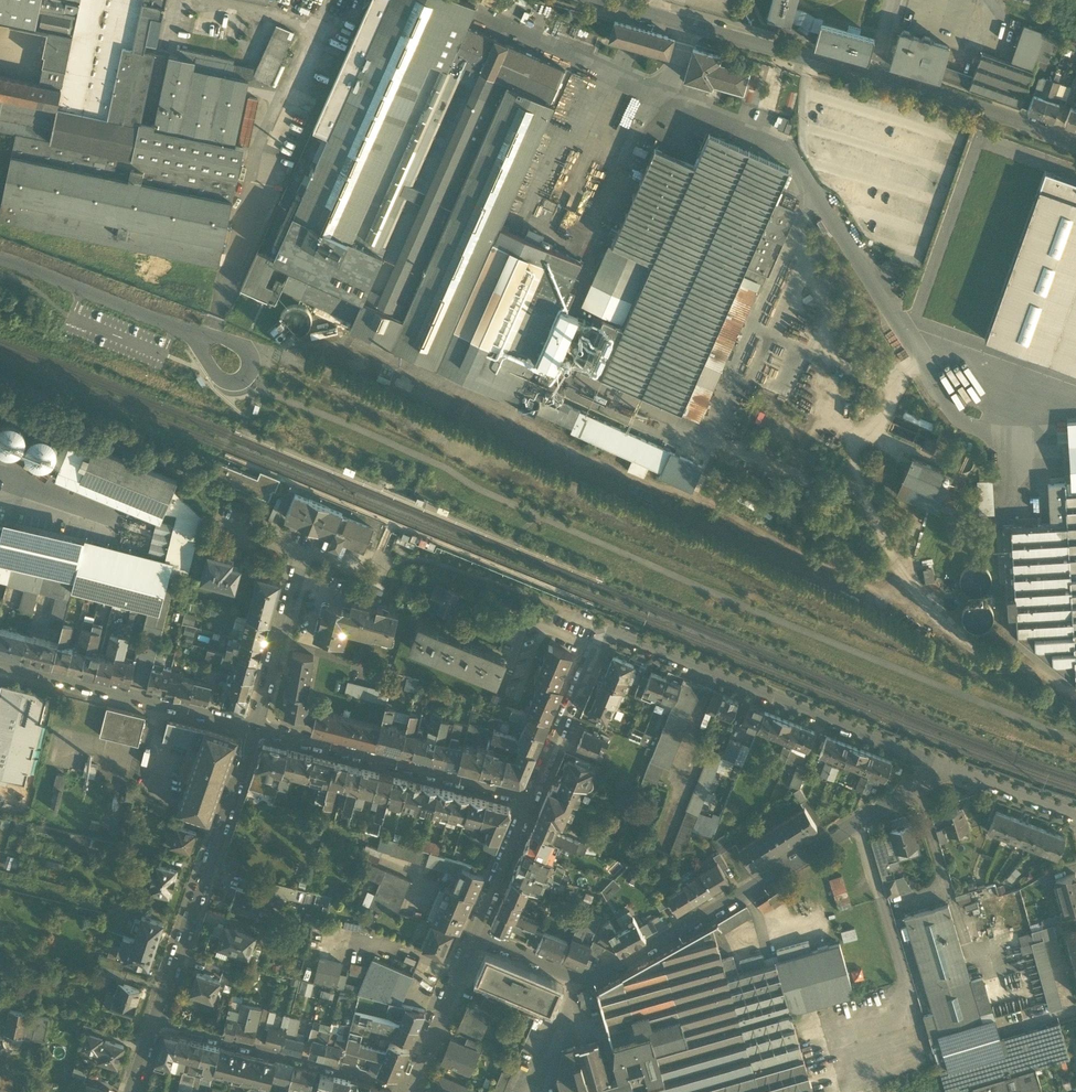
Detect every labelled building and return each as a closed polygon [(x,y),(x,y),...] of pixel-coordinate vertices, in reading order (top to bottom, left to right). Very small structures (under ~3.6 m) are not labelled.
[(9,21),(9,22),(47,30),(44,53),(46,54),(44,64),(45,64),(66,69),(80,0),(0,0),(0,19),(9,21)] [(132,158),(139,124),(154,52),(144,50),(145,44),(151,16),(162,18),(164,6),(166,0),(80,0),(66,69),(65,72),(61,72),(59,81),(64,82),(62,89),(58,108),(51,140),(51,141),(132,158)] [(549,114),(503,94),(499,104),(484,97),(507,44),(467,26),(476,6),(462,0),(371,0),(313,129),(329,136),(294,215),(274,258),(274,259),(277,261),(287,266),(292,268),(362,300),(353,320),(350,327),(437,366),(494,238),(500,225),(549,114)] [(492,9),(496,0),(482,0),(480,4),(492,9)] [(792,20),(795,8),(797,0),(773,0),(767,18),(790,25),(792,20)] [(1043,4),(1075,14),(1075,0),(1044,0),(1043,4)] [(809,28),(819,31),(821,24),(823,19),(814,17),(805,11),(795,8),(792,20),(800,23),(809,28)] [(156,47),(162,18),(151,16),(145,44),(156,47)] [(609,40),(668,57),(674,38),(615,21),(609,40)] [(874,39),(859,35),(847,31),(821,24),(819,31),(815,44),(868,59),(874,39)] [(1024,25),(1011,62),(1033,70),(1037,59),(1046,33),(1024,25)] [(849,26),(847,31),(859,35),(860,29),(849,26)] [(255,80),(269,86),(294,33),(280,27),(255,80)] [(936,78),(939,79),(943,66),(949,46),(930,41),(930,37),(924,35),(922,38),(910,35),(910,31),(903,29),(901,32),(900,32),(890,65),(936,78)] [(1039,55),(1047,59),(1050,50),(1051,51),(1056,38),(1046,35),(1039,55)] [(565,70),(507,44),(484,97),(499,104),(503,94),(549,114),(554,103),(551,102),(565,70)] [(713,83),(743,92),(745,85),(746,84),(748,79),(747,79),(747,78),(747,77),(749,71),(719,62),(721,56),(694,48),(685,79),(712,87),(713,83)] [(168,57),(167,63),(231,77),(234,61),(180,49),(177,58),(168,57)] [(1047,59),(1039,55),(1037,59),(1047,62),(1051,51),(1050,50),(1047,59)] [(1020,108),(1033,70),(1011,62),(981,52),(972,77),(968,89),(1020,108)] [(167,63),(154,124),(153,126),(235,144),(249,81),(231,77),(167,63)] [(65,72),(66,69),(45,64),(41,84),(62,89),(64,82),(59,81),(61,72),(65,72)] [(939,79),(968,89),(972,77),(943,66),(939,79)] [(62,89),(41,84),(0,76),(0,96),(58,108),(62,89)] [(1038,80),(1033,94),(1046,98),(1052,81),(1043,78),(1041,78),(1038,80)] [(1052,81),(1046,98),(1052,100),(1058,85),(1056,84),(1056,82),(1052,81)] [(1040,115),(1046,98),(1033,94),(1027,111),(1040,115)] [(0,96),(0,130),(15,133),(16,132),(51,140),(58,108),(0,96)] [(238,144),(249,146),(260,101),(249,98),(249,99),(238,144)] [(1059,103),(1052,100),(1046,98),(1040,115),(1053,120),(1059,103)] [(1053,120),(1059,122),(1065,105),(1059,103),(1053,120)] [(1070,107),(1065,105),(1059,122),(1064,124),(1070,107)] [(1070,107),(1064,124),(1075,128),(1075,109),(1070,107)] [(777,129),(790,134),(794,122),(782,117),(777,129)] [(154,124),(139,124),(132,158),(235,181),(243,146),(235,144),(153,126),(154,124)] [(51,140),(16,132),(15,133),(0,203),(0,221),(216,268),(235,181),(132,158),(51,141),(51,140)] [(742,276),(747,266),(754,250),(761,234),(775,202),(789,169),(709,134),(694,166),(655,148),(612,245),(649,262),(651,263),(623,327),(603,319),(581,368),(682,412),(696,380),(703,364),(735,292),(739,284),(742,276)] [(1039,188),(1075,201),(1075,182),(1045,170),(1039,188)] [(1039,188),(985,339),(1075,372),(1075,201),(1039,188)] [(275,242),(279,243),(297,203),(293,201),(275,242)] [(775,202),(761,234),(783,243),(797,211),(775,202)] [(494,238),(544,260),(550,247),(500,225),(494,238)] [(761,234),(754,250),(776,260),(783,243),(761,234)] [(575,274),(544,260),(494,238),(437,366),(518,402),(538,358),(554,322),(558,313),(561,307),(563,302),(569,305),(576,289),(569,287),(575,274)] [(649,262),(612,245),(609,244),(591,285),(603,290),(594,311),(623,323),(649,262)] [(581,260),(550,247),(544,260),(575,274),(581,260)] [(768,276),(776,260),(754,250),(747,266),(764,274),(767,275),(768,276)] [(241,288),(267,300),(272,287),(265,284),(274,267),(277,261),(274,259),(274,258),(258,251),(243,285),(241,288)] [(287,266),(277,261),(274,267),(284,272),(287,266)] [(696,380),(682,412),(699,420),(764,274),(747,266),(742,276),(739,284),(735,292),(703,364),(696,380)] [(362,300),(292,268),(285,281),(283,288),(353,320),(362,300)] [(283,288),(285,281),(277,278),(272,287),(267,300),(275,304),(283,288)] [(582,305),(594,311),(603,290),(591,285),(582,305)] [(280,316),(280,322),(282,328),(286,333),(292,336),(298,337),(304,335),(309,330),(312,325),(312,318),(310,312),(306,308),(300,305),(294,304),(288,306),(283,310),(280,316)] [(348,326),(350,326),(351,324),(351,321),(351,320),(317,305),(315,306),(313,308),(313,310),(314,311),(348,326)] [(578,314),(561,307),(558,313),(558,314),(564,317),(561,325),(555,322),(554,322),(538,358),(555,365),(564,345),(567,339),(574,323),(577,317),(578,314)] [(564,317),(558,314),(555,322),(561,325),(564,317)] [(591,330),(594,331),(600,317),(597,316),(591,330)] [(577,317),(574,323),(580,325),(588,328),(590,322),(577,317)] [(574,323),(567,339),(572,341),(580,325),(574,323)] [(582,347),(587,350),(593,335),(588,332),(582,347)] [(580,345),(572,341),(567,339),(564,345),(578,351),(580,345)] [(321,352),(333,359),(336,354),(324,347),(321,352)] [(397,378),(394,385),(411,392),(414,385),(397,378)] [(521,404),(528,389),(525,388),(519,403),(521,404)] [(547,409),(537,405),(540,398),(541,395),(528,389),(521,404),(535,410),(554,419),(559,407),(550,403),(547,409)] [(550,403),(540,398),(537,405),(547,409),(550,403)] [(579,416),(559,407),(554,419),(574,428),(579,416)] [(649,465),(661,471),(670,451),(582,411),(579,416),(574,428),(573,431),(632,458),(649,465)] [(27,433),(26,427),(24,422),(19,418),(13,416),(7,416),(2,419),(0,421),(0,442),(3,445),(9,447),(15,446),(21,444),(25,439),(27,433)] [(1067,423),(1069,455),(1071,491),(1065,492),(1065,483),(1048,484),(1050,524),(1012,526),(1012,525),(1002,525),(1007,625),(1009,631),(1074,683),(1075,683),(1075,422),(1067,423)] [(56,452),(58,446),(57,440),(55,434),(50,430),(44,428),(38,429),(33,431),(29,436),(27,442),(27,448),(30,453),(34,457),(40,459),(46,459),(52,456),(56,452)] [(59,468),(80,477),(93,445),(66,434),(53,465),(59,468)] [(924,437),(922,443),(934,447),(936,441),(924,437)] [(80,478),(164,513),(165,511),(173,490),(177,480),(155,471),(93,445),(80,477),(80,478)] [(702,465),(670,451),(661,471),(659,476),(691,490),(702,465)] [(913,456),(903,480),(942,497),(953,473),(913,456)] [(644,476),(649,465),(632,458),(628,469),(644,476)] [(211,475),(272,499),(278,483),(217,459),(211,475)] [(80,477),(59,468),(55,479),(157,521),(160,522),(161,521),(164,513),(80,478),(80,477)] [(992,479),(977,480),(979,514),(994,513),(992,479)] [(936,512),(942,497),(903,480),(896,495),(936,512)] [(202,518),(173,490),(165,511),(179,514),(176,525),(168,557),(167,560),(85,539),(83,547),(83,548),(171,571),(170,575),(176,577),(187,579),(202,518)] [(365,548),(366,544),(369,539),(373,528),(343,515),(343,514),(328,507),(329,506),(310,498),(310,499),(296,493),(286,516),(301,523),(300,523),(319,531),(319,530),(332,536),(330,541),(339,545),(342,539),(365,548)] [(4,519),(3,526),(3,528),(83,547),(85,539),(85,538),(4,519)] [(149,552),(168,557),(176,525),(161,521),(160,522),(157,521),(149,552)] [(12,567),(43,574),(75,581),(81,555),(83,548),(83,547),(3,528),(3,526),(0,525),(0,564),(12,567)] [(146,609),(148,612),(158,573),(170,575),(171,571),(83,548),(81,555),(75,581),(72,590),(87,594),(94,596),(146,609)] [(208,554),(202,577),(217,581),(216,584),(234,589),(240,568),(231,565),(233,560),(208,554)] [(7,583),(12,567),(0,564),(0,581),(7,583)] [(957,578),(957,585),(959,590),(963,595),(969,598),(975,598),(981,596),(986,591),(988,586),(988,579),(986,574),(982,569),(976,566),(970,566),(964,568),(960,573),(957,578)] [(7,583),(26,588),(38,592),(39,590),(43,574),(12,567),(7,583)] [(921,572),(923,582),(932,581),(930,570),(929,569),(923,570),(921,572)] [(176,577),(170,575),(158,573),(148,612),(145,621),(137,651),(135,661),(129,683),(148,687),(154,661),(176,577)] [(39,590),(57,595),(70,599),(72,590),(75,581),(43,574),(39,590)] [(259,576),(247,617),(269,623),(280,582),(259,576)] [(943,592),(946,594),(950,594),(953,592),(955,590),(956,587),(956,583),(955,581),(954,580),(952,578),(949,577),(945,577),(942,579),(940,581),(939,584),(939,587),(940,590),(943,592)] [(448,613),(450,610),(457,592),(448,588),(447,590),(436,585),(428,603),(439,608),(439,609),(448,613)] [(33,612),(38,592),(26,588),(20,608),(33,612)] [(65,619),(70,599),(57,595),(52,616),(65,619)] [(939,604),(940,607),(941,610),(944,612),(947,613),(950,613),(953,611),(955,609),(956,606),(956,602),(954,599),(952,597),(949,596),(945,597),(942,598),(940,601),(939,604)] [(958,614),(958,620),(961,626),(966,630),(972,632),(979,632),(985,629),(989,624),(991,618),(991,612),(988,606),(983,601),(977,599),(970,600),(964,603),(960,608),(958,614)] [(316,638),(342,645),(346,630),(353,632),(353,630),(391,640),(398,614),(383,611),(381,609),(378,607),(377,607),(376,609),(352,602),(350,609),(325,603),(320,621),(316,638)] [(444,623),(457,628),(462,615),(450,610),(448,613),(444,623)] [(120,637),(115,656),(124,658),(134,619),(136,619),(137,613),(130,611),(124,635),(120,634),(120,637)] [(186,611),(183,622),(194,625),(197,614),(186,611)] [(86,613),(85,620),(94,622),(95,616),(86,613)] [(233,627),(243,630),(247,617),(236,614),(233,627)] [(267,630),(269,623),(247,617),(243,630),(242,635),(241,638),(263,644),(267,630)] [(85,620),(83,627),(92,629),(93,623),(94,622),(85,620)] [(64,622),(58,643),(65,644),(66,642),(68,642),(73,625),(64,622)] [(93,623),(92,629),(101,632),(102,626),(93,623)] [(186,624),(184,633),(188,634),(194,636),(196,627),(186,624)] [(410,647),(496,682),(505,660),(419,625),(410,647)] [(81,646),(81,648),(86,650),(92,629),(83,627),(78,645),(81,646)] [(2,628),(0,636),(0,650),(22,655),(27,634),(2,628)] [(92,629),(86,650),(92,651),(93,649),(96,649),(101,632),(92,629)] [(214,631),(212,638),(219,639),(220,633),(214,631)] [(33,636),(27,634),(22,655),(27,657),(33,636)] [(109,653),(108,656),(114,657),(115,656),(120,637),(111,634),(106,652),(109,653)] [(58,643),(33,636),(27,657),(53,663),(58,643)] [(232,639),(230,645),(235,646),(235,645),(238,646),(240,638),(238,638),(233,636),(232,639)] [(259,662),(263,644),(241,638),(240,638),(238,646),(235,645),(235,646),(230,645),(227,644),(225,652),(259,662)] [(65,644),(58,643),(53,663),(67,667),(73,646),(65,644)] [(531,700),(525,712),(529,714),(549,722),(563,688),(558,686),(572,654),(553,646),(549,644),(544,656),(548,658),(544,667),(540,665),(535,677),(540,679),(535,690),(539,692),(535,701),(531,700)] [(81,670),(86,650),(81,648),(73,646),(67,667),(81,670)] [(206,656),(208,648),(200,646),(198,654),(206,656)] [(254,679),(259,662),(225,652),(208,648),(206,656),(231,663),(229,672),(230,672),(254,679)] [(100,653),(92,651),(86,650),(81,670),(95,674),(100,653)] [(130,650),(128,659),(135,661),(137,651),(130,650)] [(286,691),(289,692),(306,695),(314,655),(293,651),(286,691)] [(158,652),(155,661),(164,663),(166,655),(158,652)] [(108,656),(100,653),(95,674),(109,677),(114,657),(108,656)] [(128,659),(124,658),(115,656),(114,657),(109,677),(129,683),(135,661),(128,659)] [(613,656),(607,671),(627,679),(633,665),(613,656)] [(636,659),(633,665),(645,670),(647,664),(636,659)] [(148,687),(166,692),(169,677),(171,669),(171,668),(164,666),(165,663),(164,663),(155,661),(154,661),(148,687)] [(171,669),(169,677),(182,680),(183,677),(184,672),(171,669)] [(607,671),(602,682),(622,691),(627,679),(607,671)] [(250,695),(254,679),(230,672),(229,673),(228,675),(227,677),(228,679),(228,680),(226,688),(250,695)] [(653,694),(659,696),(666,678),(651,672),(648,679),(641,696),(651,700),(653,694)] [(415,692),(419,680),(407,676),(404,689),(415,692)] [(635,696),(640,699),(641,696),(648,679),(642,676),(634,696),(635,696)] [(182,680),(169,677),(166,692),(167,692),(175,694),(189,698),(194,680),(183,677),(182,680)] [(226,688),(228,680),(220,678),(218,686),(226,688)] [(681,684),(666,678),(659,696),(673,702),(678,690),(681,684)] [(681,684),(678,690),(696,697),(698,698),(701,693),(704,686),(683,678),(681,684)] [(189,698),(207,702),(211,687),(209,684),(194,680),(189,698)] [(345,694),(386,704),(389,692),(348,682),(345,694)] [(597,695),(596,697),(616,705),(619,698),(622,699),(624,694),(621,693),(622,691),(602,682),(600,689),(598,690),(596,694),(597,695)] [(8,780),(25,784),(28,773),(28,772),(25,771),(29,756),(32,757),(32,756),(34,747),(35,746),(31,745),(37,722),(40,723),(41,722),(47,696),(8,686),(4,701),(0,700),(0,778),(8,780)] [(221,706),(245,712),(250,695),(226,688),(221,706)] [(673,702),(672,707),(689,714),(696,697),(678,690),(673,702)] [(707,711),(714,714),(722,694),(715,691),(707,711)] [(310,696),(306,695),(289,692),(285,713),(305,717),(310,696)] [(738,700),(722,694),(714,714),(717,715),(718,713),(731,718),(738,700)] [(611,717),(616,705),(596,697),(591,709),(589,710),(588,713),(589,715),(591,716),(593,715),(597,717),(596,720),(602,723),(603,720),(606,721),(608,716),(611,717)] [(386,705),(382,720),(388,721),(389,717),(392,718),(392,717),(394,708),(395,707),(386,705)] [(509,716),(512,708),(503,705),(500,713),(509,716)] [(743,723),(757,729),(764,711),(750,705),(743,723)] [(100,735),(139,745),(146,716),(107,707),(100,735)] [(652,756),(650,760),(663,765),(668,767),(689,714),(672,707),(659,738),(655,749),(652,756)] [(408,721),(410,713),(394,708),(392,717),(408,721)] [(519,725),(524,727),(529,714),(525,712),(512,708),(509,716),(522,719),(519,725)] [(312,729),(333,735),(338,714),(317,709),(312,729)] [(617,709),(614,717),(621,720),(624,712),(617,709)] [(433,711),(426,737),(436,739),(441,719),(442,713),(433,711)] [(800,725),(764,711),(757,729),(792,743),(800,725)] [(408,724),(406,731),(411,733),(411,730),(413,731),(417,715),(410,713),(408,721),(408,724)] [(381,725),(338,714),(333,735),(376,746),(381,725)] [(549,722),(529,714),(524,727),(543,735),(549,722)] [(441,719),(436,739),(443,741),(449,720),(441,719)] [(191,816),(209,822),(237,740),(206,729),(206,730),(168,720),(163,739),(188,745),(200,748),(189,781),(178,811),(186,814),(191,816)] [(397,724),(388,721),(382,720),(381,725),(376,746),(401,752),(406,731),(408,724),(398,721),(397,724)] [(510,724),(502,721),(500,730),(508,732),(510,724)] [(35,746),(34,747),(37,747),(43,722),(41,722),(40,723),(37,722),(31,745),(35,746)] [(455,722),(449,743),(457,744),(462,724),(455,722)] [(814,731),(800,725),(792,743),(807,749),(814,731)] [(524,727),(518,740),(516,745),(522,747),(535,753),(543,735),(524,727)] [(510,743),(516,745),(518,740),(515,736),(494,730),(491,737),(510,743)] [(417,734),(411,733),(406,731),(401,752),(412,755),(417,734)] [(595,755),(599,745),(602,738),(600,737),(584,731),(577,747),(595,755)] [(628,738),(640,743),(643,736),(631,732),(628,738)] [(647,746),(655,749),(659,738),(644,732),(643,736),(640,743),(647,746)] [(426,737),(423,736),(417,734),(412,755),(431,759),(436,739),(426,737)] [(819,754),(834,759),(841,741),(826,736),(819,754)] [(608,741),(602,738),(599,745),(605,747),(608,741)] [(729,738),(723,754),(722,757),(734,762),(742,743),(729,738)] [(449,743),(443,741),(436,739),(431,759),(444,763),(449,743)] [(877,755),(841,741),(834,759),(869,773),(877,755)] [(463,746),(457,744),(449,743),(444,763),(458,766),(463,746)] [(734,762),(734,763),(742,767),(750,746),(742,743),(734,762)] [(790,749),(797,752),(805,755),(807,749),(792,743),(790,749)] [(255,769),(280,778),(282,772),(287,750),(263,744),(255,769)] [(200,748),(188,745),(177,777),(189,781),(200,748)] [(464,745),(463,746),(458,766),(480,772),(486,747),(477,745),(476,748),(464,745)] [(655,749),(647,746),(644,753),(652,756),(655,749)] [(779,758),(785,761),(790,749),(784,746),(779,758)] [(494,750),(486,747),(480,772),(501,777),(507,756),(494,753),(494,750)] [(518,759),(507,756),(501,777),(520,782),(524,780),(535,753),(522,747),(518,759)] [(686,811),(687,811),(698,816),(699,813),(703,802),(708,792),(713,780),(716,771),(722,757),(723,754),(711,749),(686,811)] [(797,752),(790,749),(785,761),(792,764),(797,752)] [(287,750),(282,772),(288,773),(307,778),(313,757),(287,750)] [(891,761),(877,755),(869,773),(880,777),(884,779),(891,761)] [(28,772),(28,773),(30,774),(34,757),(32,756),(32,757),(29,756),(25,771),(28,772)] [(307,778),(323,782),(329,784),(334,762),(313,757),(307,778)] [(576,757),(574,762),(588,768),(590,763),(576,757)] [(734,763),(734,762),(722,757),(716,771),(729,776),(734,763)] [(565,768),(561,778),(580,786),(588,789),(590,789),(592,787),(593,786),(593,783),(593,781),(591,779),(590,779),(593,771),(588,768),(574,762),(568,760),(567,762),(565,762),(563,766),(565,768)] [(657,783),(663,765),(650,760),(644,778),(657,783)] [(83,775),(89,776),(91,764),(86,762),(83,775)] [(334,762),(329,784),(337,786),(343,787),(348,766),(334,762)] [(820,775),(827,777),(831,766),(825,763),(820,775)] [(89,776),(95,777),(97,765),(91,764),(89,776)] [(343,787),(349,789),(356,791),(356,790),(362,769),(348,766),(343,787)] [(789,784),(799,788),(800,788),(806,769),(797,766),(789,784)] [(838,768),(831,766),(827,777),(833,780),(838,768)] [(276,795),(278,786),(280,778),(255,769),(248,788),(276,795)] [(362,769),(356,790),(365,793),(368,792),(370,797),(373,797),(374,795),(379,773),(362,769)] [(282,772),(280,778),(278,786),(287,789),(290,778),(287,777),(288,773),(282,772)] [(54,811),(57,811),(62,791),(66,775),(57,773),(53,789),(59,790),(54,811)] [(374,795),(382,797),(387,798),(393,777),(379,773),(374,795)] [(867,779),(874,782),(878,784),(880,777),(869,773),(867,779)] [(398,804),(402,805),(408,781),(393,777),(387,798),(387,801),(398,804)] [(553,784),(550,791),(572,800),(577,802),(580,794),(577,792),(580,786),(561,778),(561,777),(560,779),(559,779),(557,781),(557,783),(558,785),(557,786),(553,784)] [(856,789),(862,791),(867,779),(860,777),(856,789)] [(862,791),(869,794),(874,782),(867,779),(862,791)] [(719,782),(713,780),(708,792),(714,794),(719,782)] [(413,811),(416,812),(423,785),(408,781),(402,805),(414,808),(413,811)] [(325,798),(329,784),(323,782),(323,785),(320,784),(317,796),(325,798)] [(331,807),(337,786),(329,784),(325,798),(323,805),(326,806),(331,807)] [(420,810),(432,813),(438,788),(423,785),(416,812),(419,813),(420,810)] [(126,798),(132,800),(135,789),(128,787),(126,798)] [(447,819),(448,817),(454,793),(438,788),(432,813),(440,815),(439,817),(447,819)] [(807,799),(800,788),(799,788),(794,792),(801,803),(807,799)] [(136,789),(134,798),(146,804),(149,799),(150,795),(136,789)] [(354,801),(356,791),(349,789),(343,810),(351,812),(354,801)] [(362,803),(365,793),(356,790),(356,791),(354,801),(362,803)] [(549,790),(539,814),(558,822),(561,824),(572,800),(550,791),(549,790)] [(710,805),(714,794),(708,792),(703,802),(710,805)] [(457,819),(464,821),(470,797),(454,793),(448,817),(457,819)] [(325,798),(317,796),(315,803),(323,805),(325,798)] [(387,801),(387,798),(382,797),(381,800),(379,800),(376,809),(374,817),(382,819),(387,801)] [(480,825),(481,822),(487,801),(470,797),(464,821),(480,825)] [(376,809),(379,800),(373,798),(370,808),(376,809)] [(167,806),(149,799),(146,804),(165,811),(167,806)] [(509,807),(487,801),(481,822),(490,825),(486,834),(488,835),(485,842),(496,847),(511,811),(509,807)] [(739,850),(750,868),(816,827),(805,808),(739,850)] [(943,814),(949,835),(968,830),(965,820),(963,821),(959,809),(943,814)] [(695,822),(698,816),(687,811),(684,817),(695,822)] [(1010,816),(996,811),(988,831),(1002,836),(1010,816)] [(712,817),(699,813),(698,816),(695,822),(693,828),(692,831),(713,839),(722,817),(713,813),(712,817)] [(532,830),(551,838),(553,835),(558,822),(539,814),(532,830)] [(616,819),(608,815),(604,824),(612,827),(616,819)] [(1024,821),(1010,816),(1002,836),(1016,842),(1024,821)] [(9,827),(10,820),(0,817),(0,825),(9,827)] [(448,817),(447,819),(446,825),(454,828),(457,819),(448,817)] [(693,828),(695,822),(684,817),(682,823),(693,828)] [(90,826),(98,828),(100,821),(92,819),(90,826)] [(26,823),(16,820),(14,828),(24,830),(26,823)] [(1037,827),(1024,821),(1016,842),(1029,847),(1037,827)] [(27,828),(37,830),(37,829),(38,824),(28,822),(27,828)] [(692,831),(693,828),(682,823),(679,829),(691,834),(692,831)] [(37,829),(51,833),(52,827),(38,824),(37,829)] [(897,853),(899,859),(900,859),(920,853),(918,846),(919,846),(912,824),(889,831),(890,835),(896,853),(897,853)] [(171,844),(190,850),(193,841),(194,841),(196,835),(195,835),(196,831),(177,825),(175,832),(171,844)] [(51,833),(71,838),(73,832),(52,827),(51,833)] [(1051,832),(1037,827),(1029,847),(1043,852),(1051,832)] [(586,840),(599,845),(604,834),(583,828),(579,837),(586,840)] [(688,839),(691,834),(679,829),(677,835),(688,839)] [(937,832),(941,845),(949,842),(945,829),(937,832)] [(163,842),(171,844),(175,832),(167,830),(163,842)] [(532,830),(525,848),(551,859),(555,850),(559,842),(551,838),(532,830)] [(1065,837),(1051,832),(1043,852),(1057,858),(1065,837)] [(74,842),(88,846),(91,837),(76,833),(75,839),(74,842)] [(395,833),(393,840),(400,842),(402,835),(399,834),(395,833)] [(556,836),(553,835),(551,838),(559,842),(562,843),(575,849),(578,842),(557,833),(556,836)] [(686,845),(688,839),(677,835),(675,841),(686,845)] [(718,850),(720,852),(720,853),(732,846),(725,835),(714,842),(718,850)] [(890,835),(885,837),(890,854),(876,859),(883,883),(887,881),(885,875),(888,874),(887,871),(899,867),(901,863),(900,859),(899,859),(897,853),(896,853),(890,835)] [(389,853),(393,840),(381,837),(377,849),(389,853)] [(871,841),(876,859),(890,854),(885,837),(871,841)] [(429,851),(439,854),(441,843),(425,839),(423,849),(426,850),(429,851)] [(389,854),(422,863),(426,850),(423,849),(400,842),(393,840),(389,853),(389,854)] [(588,845),(585,851),(596,854),(599,845),(586,840),(585,843),(588,845)] [(578,842),(575,849),(585,851),(588,845),(585,843),(579,841),(578,842)] [(684,851),(686,845),(675,841),(672,847),(684,851)] [(72,849),(87,853),(89,846),(88,846),(74,842),(72,849)] [(370,853),(380,857),(382,851),(377,849),(372,847),(370,853)] [(681,857),(684,851),(672,847),(670,852),(681,857)] [(519,863),(551,877),(554,871),(553,871),(549,870),(548,867),(551,859),(525,848),(519,863)] [(426,864),(459,874),(463,866),(477,872),(479,867),(439,854),(429,851),(426,864)] [(727,865),(720,853),(720,852),(717,853),(713,856),(717,862),(717,861),(722,869),(727,865)] [(367,859),(377,864),(380,857),(370,853),(367,859)] [(221,869),(235,873),(240,857),(226,854),(221,869)] [(63,863),(47,859),(45,865),(61,869),(63,863)] [(700,872),(701,873),(711,891),(729,880),(722,869),(717,861),(717,862),(700,872)] [(385,870),(366,862),(361,874),(380,882),(385,870)] [(519,863),(512,878),(530,885),(529,885),(538,889),(541,881),(544,880),(548,882),(549,882),(551,877),(519,863)] [(149,890),(171,895),(177,870),(155,864),(154,871),(148,870),(145,881),(151,883),(149,890)] [(459,874),(453,888),(474,897),(483,875),(477,872),(463,866),(459,874)] [(641,878),(634,866),(625,880),(635,886),(641,878)] [(556,869),(553,871),(554,871),(551,877),(560,881),(564,872),(556,869)] [(1012,881),(1018,873),(1013,869),(1007,878),(1012,881)] [(370,906),(397,913),(411,881),(385,870),(380,882),(375,894),(370,906)] [(309,888),(314,890),(315,885),(320,887),(323,875),(314,872),(309,888)] [(1038,879),(1042,885),(1051,881),(1053,879),(1049,872),(1038,879)] [(712,891),(711,891),(701,873),(683,884),(685,887),(694,902),(712,891)] [(1065,913),(1075,910),(1075,877),(1075,873),(1056,879),(1065,913)] [(852,906),(841,875),(829,879),(839,910),(852,906)] [(903,876),(895,879),(899,893),(912,889),(903,876)] [(560,881),(551,877),(549,882),(548,882),(549,886),(556,889),(560,881)] [(255,887),(267,891),(270,881),(258,878),(255,887)] [(505,895),(522,902),(523,900),(529,885),(530,885),(512,878),(505,895)] [(614,879),(601,892),(606,901),(621,886),(614,879)] [(883,883),(887,896),(899,893),(895,879),(887,881),(883,883)] [(285,896),(287,897),(290,886),(270,881),(267,891),(267,892),(285,896)] [(299,881),(298,888),(305,890),(307,883),(299,881)] [(969,891),(977,889),(975,881),(967,883),(969,891)] [(1054,887),(1051,881),(1042,885),(1041,886),(1044,892),(1054,887)] [(267,892),(267,891),(255,887),(249,885),(245,884),(243,889),(237,886),(237,887),(232,886),(229,894),(233,896),(230,904),(258,914),(263,899),(265,899),(265,898),(266,896),(265,896),(267,892)] [(996,886),(998,895),(1006,893),(1003,884),(996,886)] [(426,916),(431,918),(443,891),(444,887),(440,885),(426,916)] [(444,887),(443,891),(471,903),(474,897),(453,888),(445,885),(444,887)] [(756,899),(762,912),(785,897),(779,885),(756,899)] [(298,888),(290,886),(287,897),(304,901),(306,893),(307,890),(305,890),(298,888)] [(677,913),(694,902),(685,887),(668,897),(677,913)] [(531,888),(528,894),(537,897),(539,891),(531,888)] [(362,904),(370,906),(375,894),(367,891),(362,904)] [(433,919),(435,920),(452,927),(460,930),(460,929),(471,903),(443,891),(431,918),(433,919)] [(266,896),(265,898),(283,902),(285,896),(267,892),(265,896),(266,896)] [(589,905),(591,903),(594,895),(586,892),(582,902),(589,905)] [(969,892),(955,896),(956,900),(957,899),(969,896),(970,895),(969,892)] [(313,894),(306,893),(304,901),(311,903),(313,894)] [(654,900),(660,910),(666,906),(660,896),(654,900)] [(957,899),(959,905),(971,902),(969,896),(957,899)] [(497,912),(515,919),(517,913),(521,905),(504,897),(497,912)] [(109,905),(122,908),(124,901),(111,898),(109,905)] [(522,902),(537,909),(539,905),(540,903),(528,898),(524,900),(523,900),(522,902)] [(964,905),(966,911),(978,907),(977,901),(964,905)] [(552,908),(540,903),(539,905),(543,907),(541,911),(549,914),(552,908)] [(905,917),(908,928),(951,915),(948,904),(905,917)] [(722,931),(723,932),(751,915),(745,906),(716,923),(721,931),(722,931)] [(66,911),(56,908),(54,916),(64,919),(66,911)] [(577,926),(572,938),(581,942),(586,928),(595,932),(602,916),(585,909),(577,926)] [(616,918),(623,929),(628,926),(625,921),(633,916),(630,910),(616,918)] [(530,934),(540,938),(543,931),(535,928),(515,919),(497,912),(492,925),(493,928),(508,935),(512,926),(530,934)] [(302,923),(309,925),(311,915),(305,913),(302,923)] [(533,920),(517,913),(515,919),(535,928),(538,921),(534,920),(533,920)] [(137,931),(135,938),(155,945),(163,922),(151,918),(150,917),(149,916),(147,916),(145,916),(143,915),(141,920),(135,918),(131,929),(137,931)] [(908,928),(934,1013),(940,1034),(983,1021),(980,1012),(970,980),(951,915),(908,928)] [(1048,919),(1050,926),(1053,925),(1063,923),(1061,915),(1048,919)] [(625,921),(628,926),(637,921),(633,916),(625,921)] [(639,926),(646,937),(658,930),(652,919),(639,926)] [(1042,923),(1043,928),(1050,926),(1048,919),(1041,921),(1042,923)] [(314,920),(312,927),(323,929),(324,923),(314,920)] [(343,927),(359,931),(362,926),(362,924),(345,920),(343,927)] [(435,920),(433,925),(450,933),(452,927),(435,920)] [(603,922),(611,936),(615,934),(614,931),(616,930),(612,923),(609,925),(607,920),(603,922)] [(639,926),(637,921),(628,926),(623,929),(632,946),(646,938),(646,937),(639,926)] [(222,934),(225,925),(216,922),(212,931),(222,934)] [(1030,924),(1032,931),(1041,929),(1043,928),(1042,923),(1039,924),(1038,922),(1030,924)] [(225,925),(222,934),(218,945),(228,948),(249,956),(252,946),(255,945),(257,943),(259,941),(259,938),(258,935),(256,933),(226,923),(225,925)] [(452,934),(450,933),(433,925),(427,940),(425,939),(421,947),(423,948),(423,949),(442,957),(452,934)] [(1056,936),(1053,925),(1050,926),(1043,928),(1041,929),(1042,935),(1044,940),(1056,936)] [(359,931),(370,935),(372,930),(362,926),(359,931)] [(790,1014),(776,962),(765,965),(743,971),(738,973),(727,976),(722,959),(712,926),(597,990),(601,1006),(614,1050),(613,1060),(618,1078),(609,1080),(598,1040),(561,1050),(557,1077),(561,1090),(561,1091),(813,1091),(790,1014)] [(841,932),(844,943),(858,939),(855,928),(841,932)] [(514,929),(512,935),(524,939),(526,933),(514,929)] [(620,953),(632,946),(623,929),(615,934),(611,936),(620,953)] [(1032,931),(1031,931),(1033,937),(1042,935),(1041,929),(1032,931)] [(1075,967),(1075,930),(1067,933),(1069,943),(1071,942),(1075,958),(1074,959),(1075,967)] [(226,954),(228,948),(218,945),(222,934),(212,931),(211,931),(206,947),(226,954)] [(568,942),(543,931),(540,938),(536,946),(561,957),(568,942)] [(606,946),(612,939),(604,933),(598,939),(606,946)] [(1018,936),(1021,946),(1031,943),(1043,940),(1044,940),(1042,935),(1033,937),(1032,933),(1018,936)] [(526,942),(536,946),(540,938),(530,934),(526,942)] [(152,955),(155,945),(135,938),(124,935),(120,944),(118,952),(126,954),(124,958),(125,958),(149,966),(150,963),(152,964),(155,956),(152,955)] [(301,941),(308,943),(310,936),(303,935),(301,941)] [(590,946),(581,942),(572,938),(564,958),(582,966),(589,951),(589,950),(590,946)] [(593,954),(596,956),(599,952),(601,953),(604,947),(597,942),(593,940),(590,946),(589,950),(592,952),(593,954)] [(1031,943),(1041,978),(1053,974),(1043,940),(1031,943)] [(118,952),(120,944),(112,941),(107,956),(115,959),(118,952)] [(778,954),(779,960),(811,951),(808,941),(777,950),(778,954)] [(1033,951),(1031,943),(1021,946),(1023,953),(1033,951)] [(780,961),(776,962),(790,1014),(854,995),(839,944),(780,961)] [(261,949),(252,946),(249,956),(258,959),(261,949)] [(99,953),(97,961),(114,966),(121,969),(124,961),(123,961),(115,959),(107,956),(99,953)] [(778,954),(763,958),(765,965),(776,962),(780,961),(779,960),(778,954)] [(205,964),(223,968),(224,969),(226,960),(207,955),(205,964)] [(406,955),(404,961),(415,966),(417,960),(406,955)] [(740,961),(743,971),(765,965),(763,958),(762,955),(740,961)] [(733,956),(722,959),(727,976),(738,973),(733,956)] [(492,975),(498,961),(488,957),(478,979),(551,1010),(561,988),(557,986),(552,1000),(492,975)] [(313,980),(336,986),(339,973),(341,964),(318,958),(313,980)] [(390,1002),(400,1004),(413,975),(373,958),(358,993),(359,994),(390,1002)] [(95,968),(112,974),(114,966),(97,961),(95,968)] [(492,975),(552,1000),(557,986),(498,961),(492,975)] [(367,966),(351,962),(350,968),(351,968),(349,974),(363,977),(364,972),(365,972),(367,966)] [(121,969),(114,966),(112,974),(118,976),(117,978),(120,979),(119,982),(123,983),(128,971),(121,969)] [(248,978),(257,980),(260,969),(251,966),(248,978)] [(238,972),(224,969),(223,968),(221,976),(236,981),(238,972)] [(214,1000),(216,1000),(219,999),(221,994),(219,991),(217,990),(220,980),(197,972),(191,992),(213,1000),(214,1000)] [(347,975),(339,973),(336,986),(344,988),(346,982),(347,975)] [(1062,1008),(1053,974),(1041,978),(1050,1012),(1062,1008)] [(298,986),(300,979),(291,976),(289,983),(298,986)] [(982,976),(970,980),(980,1012),(992,1008),(982,976)] [(313,983),(302,981),(300,991),(310,994),(313,983)] [(110,1007),(132,1014),(141,989),(123,983),(119,982),(110,1007)] [(346,982),(344,988),(357,991),(359,985),(346,982)] [(334,992),(321,989),(320,995),(333,999),(334,992)] [(340,989),(338,999),(342,1000),(343,996),(349,998),(350,991),(340,989)] [(599,1006),(601,1006),(597,990),(584,990),(581,999),(581,1006),(599,1006)] [(242,1002),(254,1005),(255,998),(244,995),(243,996),(242,1002)] [(488,1010),(497,1014),(502,1004),(484,997),(481,1006),(488,1009),(488,1010)] [(231,1000),(227,1016),(238,1018),(242,1002),(231,1000)] [(458,1026),(481,1036),(485,1025),(482,1024),(488,1010),(488,1009),(481,1006),(469,1001),(458,1026)] [(254,1005),(242,1002),(238,1018),(233,1036),(253,1041),(257,1025),(256,1025),(261,1007),(254,1005)] [(388,1009),(404,1013),(406,1008),(407,1006),(400,1004),(390,1002),(388,1009)] [(270,1009),(261,1007),(256,1025),(257,1025),(265,1028),(265,1026),(269,1011),(270,1009)] [(424,1013),(418,1012),(406,1008),(404,1013),(400,1023),(418,1028),(424,1013)] [(995,1017),(992,1008),(980,1012),(983,1021),(993,1018),(995,1017)] [(30,1038),(44,1040),(49,1017),(32,1014),(30,1023),(27,1022),(29,1013),(9,1009),(6,1025),(5,1033),(24,1037),(25,1033),(30,1034),(30,1038)] [(265,1026),(269,1027),(270,1026),(272,1027),(275,1012),(269,1011),(265,1026)] [(362,1033),(371,1035),(373,1024),(394,1030),(394,1028),(397,1028),(400,1023),(354,1012),(351,1024),(350,1030),(358,1032),(362,1033)] [(938,1034),(940,1034),(934,1013),(923,1017),(929,1037),(938,1034)] [(284,1015),(280,1029),(286,1031),(290,1016),(284,1015)] [(233,1036),(238,1018),(227,1016),(223,1033),(233,1036)] [(300,1019),(290,1016),(286,1031),(285,1035),(295,1038),(297,1031),(300,1019)] [(940,1034),(938,1034),(949,1070),(1004,1053),(1000,1040),(997,1030),(993,1018),(983,1021),(940,1034)] [(337,1033),(338,1032),(340,1022),(333,1021),(332,1026),(330,1031),(337,1033)] [(92,1036),(105,1040),(105,1039),(108,1030),(84,1022),(82,1030),(90,1032),(93,1034),(92,1036)] [(309,1039),(313,1040),(313,1039),(327,1043),(330,1031),(319,1028),(320,1023),(314,1022),(312,1027),(309,1036),(309,1039)] [(412,1043),(418,1028),(400,1023),(397,1028),(394,1037),(412,1043)] [(1059,1023),(1000,1040),(1004,1053),(1011,1075),(1035,1068),(1069,1058),(1059,1023)] [(285,1035),(286,1031),(280,1029),(272,1027),(270,1026),(269,1027),(265,1044),(282,1048),(285,1035)] [(348,1038),(347,1040),(356,1042),(358,1032),(350,1030),(349,1033),(348,1038)] [(295,1038),(304,1040),(305,1033),(297,1031),(295,1038)] [(327,1043),(334,1045),(336,1039),(337,1033),(330,1031),(327,1043)] [(99,1047),(102,1048),(105,1040),(92,1036),(93,1034),(90,1032),(85,1045),(98,1049),(99,1047)] [(338,1032),(337,1033),(336,1039),(343,1041),(342,1047),(345,1048),(346,1047),(347,1040),(348,1038),(342,1037),(343,1033),(338,1032)] [(171,1065),(174,1054),(178,1037),(165,1033),(154,1067),(164,1070),(166,1064),(171,1065)] [(1004,1053),(949,1070),(938,1034),(929,1037),(946,1091),(955,1091),(972,1087),(1001,1078),(1011,1075),(1004,1053)] [(295,1038),(285,1035),(282,1048),(282,1049),(300,1053),(304,1040),(295,1038)] [(174,1054),(186,1058),(191,1040),(178,1037),(174,1054)] [(478,1052),(481,1053),(485,1044),(467,1037),(464,1045),(478,1051),(478,1052)] [(105,1039),(105,1040),(102,1048),(101,1050),(98,1059),(108,1062),(107,1065),(114,1067),(115,1064),(117,1065),(124,1045),(105,1039)] [(323,1059),(327,1043),(313,1039),(313,1040),(312,1044),(309,1055),(323,1059)] [(186,1058),(192,1059),(199,1061),(204,1043),(191,1040),(186,1058)] [(359,1043),(356,1042),(347,1040),(346,1047),(360,1051),(363,1052),(368,1054),(383,1058),(386,1051),(372,1047),(372,1046),(359,1043)] [(442,1062),(461,1070),(463,1065),(471,1068),(478,1052),(478,1051),(464,1045),(451,1040),(442,1062)] [(204,1043),(199,1061),(212,1064),(216,1046),(204,1043)] [(338,1063),(342,1047),(334,1045),(327,1043),(323,1059),(338,1063)] [(389,1043),(386,1051),(383,1058),(403,1063),(409,1048),(389,1043)] [(524,1044),(511,1072),(529,1079),(535,1065),(541,1052),(524,1044)] [(212,1075),(213,1073),(219,1047),(216,1046),(212,1064),(209,1074),(212,1075)] [(241,1081),(263,1086),(268,1060),(219,1047),(213,1073),(223,1076),(224,1072),(242,1077),(241,1081)] [(342,1061),(356,1064),(360,1051),(346,1047),(345,1048),(342,1061)] [(183,1071),(186,1058),(174,1054),(171,1065),(170,1070),(182,1073),(183,1071)] [(366,1060),(371,1062),(380,1064),(383,1058),(368,1054),(366,1060)] [(403,1063),(383,1058),(380,1064),(377,1073),(397,1078),(403,1063)] [(196,1074),(199,1061),(192,1059),(188,1072),(196,1074)] [(269,1088),(271,1079),(276,1062),(268,1060),(263,1086),(269,1088)] [(209,1074),(212,1064),(199,1061),(196,1074),(202,1075),(202,1072),(209,1074)] [(271,1079),(290,1083),(294,1067),(276,1062),(271,1079)] [(377,1073),(380,1064),(371,1062),(369,1071),(377,1073)] [(463,1065),(461,1070),(469,1073),(471,1068),(463,1065)] [(72,1073),(85,1077),(87,1071),(74,1066),(72,1073)] [(294,1067),(290,1083),(302,1086),(311,1089),(315,1072),(294,1066),(294,1067)] [(1035,1068),(1011,1075),(1001,1078),(1005,1091),(1010,1091),(1022,1088),(1040,1083),(1035,1068)] [(181,1080),(193,1083),(196,1074),(188,1072),(183,1071),(182,1073),(181,1080)] [(510,1074),(503,1071),(495,1091),(503,1091),(510,1074)] [(210,1084),(212,1075),(209,1074),(202,1072),(202,1075),(200,1082),(210,1084)] [(334,1077),(321,1073),(317,1089),(314,1089),(313,1091),(330,1091),(334,1077)] [(202,1075),(196,1074),(193,1083),(199,1084),(200,1082),(202,1075)] [(443,1077),(437,1074),(429,1091),(427,1091),(426,1091),(478,1091),(443,1077)] [(334,1077),(330,1091),(345,1091),(350,1081),(334,1077)] [(974,1091),(1005,1091),(1001,1078),(972,1087),(974,1091)] [(192,1089),(193,1083),(181,1080),(180,1083),(180,1085),(192,1089)] [(110,1088),(87,1081),(83,1091),(108,1091),(110,1088)] [(345,1091),(355,1091),(358,1083),(350,1081),(345,1091)] [(302,1086),(290,1083),(289,1088),(287,1091),(301,1091),(302,1086)] [(1040,1083),(1022,1088),(1024,1091),(1042,1091),(1040,1083)]
